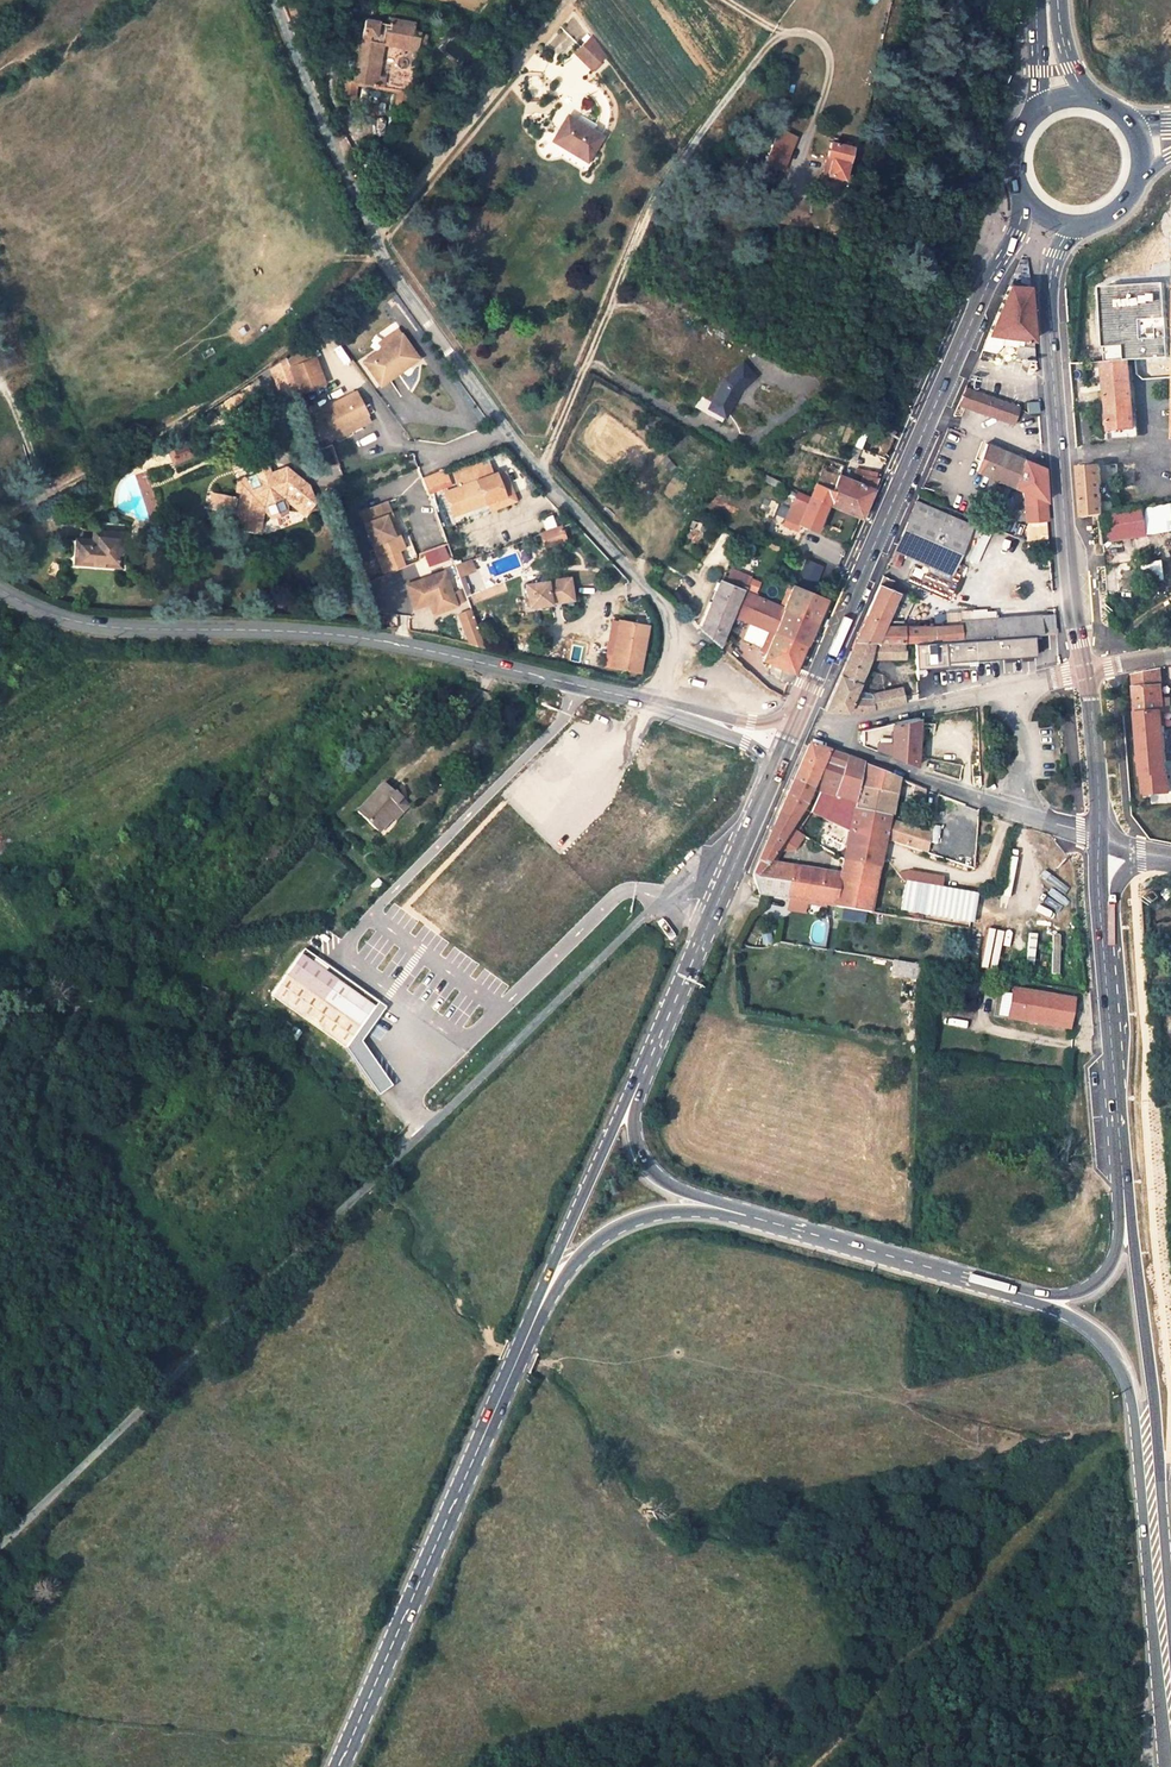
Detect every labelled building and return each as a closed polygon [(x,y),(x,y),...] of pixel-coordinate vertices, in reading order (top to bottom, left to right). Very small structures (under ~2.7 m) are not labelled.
[(351,87),(369,90),(376,48),(415,54),(418,39),(410,37),(411,30),(387,26),(385,35),(371,33),(372,27),(358,25),(355,46),(360,47),(358,60),(353,59),(348,87),(351,87)] [(590,39),(573,53),(589,71),(603,59),(590,39)] [(337,104),(348,106),(351,87),(348,87),(340,85),(337,104)] [(401,114),(404,96),(390,94),(387,111),(401,114)] [(561,121),(547,145),(581,164),(595,140),(561,121)] [(777,179),(783,150),(768,147),(765,162),(758,161),(758,166),(763,168),(762,177),(777,179)] [(838,189),(846,157),(824,151),(816,184),(838,189)] [(1016,356),(1034,358),(1033,339),(1028,287),(1009,285),(989,333),(1024,338),(1023,345),(1018,345),(1016,356)] [(1166,285),(1103,288),(1102,355),(1170,351),(1166,285)] [(1024,338),(989,333),(982,349),(997,351),(1005,344),(1018,345),(1023,345),(1024,338)] [(379,349),(382,354),(399,343),(395,338),(379,349)] [(411,363),(399,343),(382,354),(359,369),(376,393),(386,387),(383,382),(411,363)] [(303,354),(283,369),(293,397),(316,389),(303,354)] [(1152,360),(1103,364),(1105,383),(1111,431),(1135,428),(1132,393),(1130,381),(1137,381),(1170,378),(1170,359),(1152,360)] [(711,401),(701,396),(695,406),(722,421),(739,391),(738,390),(742,386),(743,388),(756,377),(744,362),(725,377),(711,401)] [(383,382),(386,387),(414,368),(411,363),(383,382)] [(267,374),(281,413),(297,408),(293,397),(283,369),(281,364),(267,374)] [(1105,383),(1103,364),(1094,364),(1095,384),(1105,383)] [(1019,407),(966,388),(958,405),(1012,424),(1019,407)] [(326,427),(330,433),(360,419),(350,399),(311,420),(316,432),(326,427)] [(1038,401),(1028,401),(1029,412),(1039,412),(1038,401)] [(364,426),(360,419),(330,433),(334,441),(364,426)] [(1111,439),(1136,437),(1135,428),(1111,431),(1111,439)] [(1025,459),(987,444),(976,471),(1024,491),(1027,521),(1048,519),(1043,467),(1030,461),(1025,459)] [(196,464),(189,447),(166,457),(173,474),(196,464)] [(1043,463),(1031,458),(1030,461),(1043,467),(1043,463)] [(848,486),(835,480),(838,472),(821,466),(807,500),(826,510),(856,526),(870,495),(848,486)] [(1083,517),(1103,514),(1105,514),(1101,466),(1079,468),(1083,517)] [(451,478),(457,491),(479,483),(473,469),(451,478)] [(504,473),(496,476),(499,486),(481,493),(484,502),(503,495),(505,501),(486,508),(489,516),(516,507),(510,492),(511,492),(504,473)] [(852,475),(848,486),(870,495),(875,484),(872,484),(872,479),(852,475)] [(240,537),(253,540),(257,511),(284,499),(307,520),(315,510),(309,495),(285,476),(241,492),(235,522),(240,537)] [(457,491),(443,496),(452,521),(486,508),(505,501),(503,495),(484,502),(481,493),(499,486),(496,476),(479,483),(457,491)] [(437,483),(423,489),(429,502),(443,496),(437,483)] [(208,508),(233,509),(234,493),(209,493),(208,508)] [(807,500),(794,493),(780,523),(795,531),(813,539),(826,510),(807,500)] [(284,499),(257,511),(253,540),(258,541),(261,517),(284,507),(304,524),(307,520),(284,499)] [(970,525),(916,501),(894,550),(888,564),(897,568),(903,554),(949,573),(957,555),(966,559),(980,528),(971,524),(970,525)] [(1147,507),(1147,519),(1149,531),(1150,535),(1170,532),(1170,503),(1147,507)] [(1147,519),(1147,507),(1107,513),(1111,540),(1150,535),(1149,531),(1147,519)] [(398,556),(388,532),(393,530),(389,519),(366,528),(371,539),(367,541),(382,579),(402,571),(397,557),(398,556)] [(792,537),(795,531),(780,523),(778,529),(792,537)] [(547,543),(548,544),(567,536),(562,525),(540,535),(543,544),(547,543)] [(367,541),(371,539),(366,528),(363,530),(367,541)] [(102,540),(102,546),(71,543),(69,576),(117,578),(117,540),(102,540)] [(761,544),(757,551),(778,560),(782,552),(761,544)] [(473,562),(456,569),(460,580),(477,573),(473,562)] [(883,577),(879,585),(856,640),(875,643),(879,643),(904,642),(917,642),(996,636),(995,619),(994,611),(986,611),(986,608),(973,609),(973,620),(960,621),(960,625),(947,627),(902,627),(884,626),(886,621),(898,593),(889,589),(892,580),(883,577)] [(447,579),(410,594),(419,617),(438,609),(443,620),(461,613),(447,579)] [(722,581),(720,587),(733,593),(736,587),(722,581)] [(551,609),(550,606),(570,598),(572,603),(570,586),(526,593),(529,616),(552,613),(551,609)] [(699,632),(716,650),(726,625),(738,595),(733,593),(720,587),(718,586),(699,632)] [(790,592),(781,613),(812,626),(822,604),(790,592)] [(674,594),(667,600),(677,609),(683,603),(674,594)] [(784,691),(812,626),(781,613),(744,597),(738,595),(726,625),(768,644),(759,666),(777,674),(774,687),(784,691)] [(572,603),(570,598),(550,606),(551,609),(552,613),(573,610),(572,603)] [(973,620),(973,609),(959,610),(960,621),(973,620)] [(960,621),(959,610),(946,612),(947,627),(960,625),(960,621)] [(996,636),(1035,634),(1057,633),(1056,615),(995,619),(996,636)] [(475,616),(463,621),(475,650),(490,654),(475,616)] [(647,634),(617,629),(609,676),(639,681),(647,634)] [(917,642),(917,666),(1036,654),(1035,634),(996,636),(917,642)] [(875,643),(856,640),(848,657),(870,658),(875,643)] [(879,643),(875,643),(870,658),(905,657),(904,642),(879,643)] [(852,698),(856,689),(870,658),(848,657),(826,709),(862,712),(906,702),(902,687),(872,694),(873,698),(852,698)] [(1160,685),(1159,669),(1133,673),(1134,687),(1160,685)] [(1134,687),(1143,794),(1162,793),(1161,774),(1168,773),(1162,711),(1170,710),(1170,698),(1161,699),(1160,685),(1134,687)] [(873,698),(872,694),(856,689),(852,698),(873,698)] [(863,731),(863,745),(916,767),(918,719),(863,731)] [(794,780),(813,790),(833,797),(847,759),(810,744),(794,780)] [(847,759),(833,797),(855,804),(859,787),(863,765),(847,759)] [(896,793),(899,779),(863,765),(859,787),(894,794),(896,793)] [(1161,774),(1162,793),(1169,792),(1168,773),(1161,774)] [(803,809),(804,809),(849,831),(885,838),(888,824),(889,816),(855,808),(855,804),(833,797),(813,790),(794,780),(779,814),(796,819),(803,809)] [(859,787),(855,804),(855,808),(889,816),(894,794),(859,787)] [(377,829),(385,819),(375,811),(381,804),(364,790),(337,821),(356,837),(368,822),(377,829)] [(381,804),(375,811),(385,819),(391,812),(381,804)] [(800,833),(791,828),(796,819),(779,814),(752,875),(754,879),(768,863),(787,834),(796,840),(800,833)] [(888,824),(885,838),(927,853),(930,834),(917,830),(916,833),(888,824)] [(846,846),(882,853),(885,838),(849,831),(846,846)] [(843,860),(880,866),(882,853),(846,846),(843,860)] [(833,906),(841,907),(871,912),(880,866),(843,860),(840,874),(833,906)] [(754,879),(758,893),(833,906),(840,874),(768,863),(754,879)] [(1140,887),(1144,892),(1151,885),(1148,881),(1140,887)] [(905,882),(900,911),(972,923),(976,894),(905,882)] [(1052,954),(1052,974),(1060,974),(1060,954),(1052,954)] [(340,1046),(366,1005),(290,956),(264,996),(340,1046)] [(893,962),(891,974),(916,979),(918,966),(893,962)] [(1011,987),(1005,1020),(1070,1031),(1075,998),(1011,987)] [(232,1010),(233,1001),(217,1000),(217,1009),(232,1010)] [(261,1023),(272,1031),(278,1023),(267,1015),(261,1023)] [(295,1034),(278,1023),(272,1031),(289,1042),(295,1034)]
